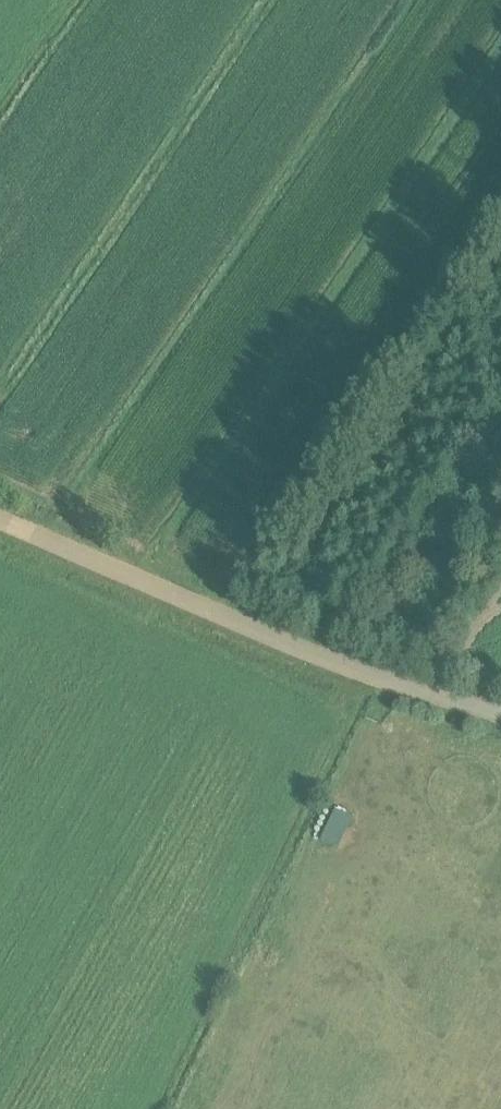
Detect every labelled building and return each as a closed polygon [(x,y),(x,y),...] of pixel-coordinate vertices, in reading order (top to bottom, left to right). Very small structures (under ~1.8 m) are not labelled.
[(336,810),(321,842),(339,850),(354,818),(336,810)]
